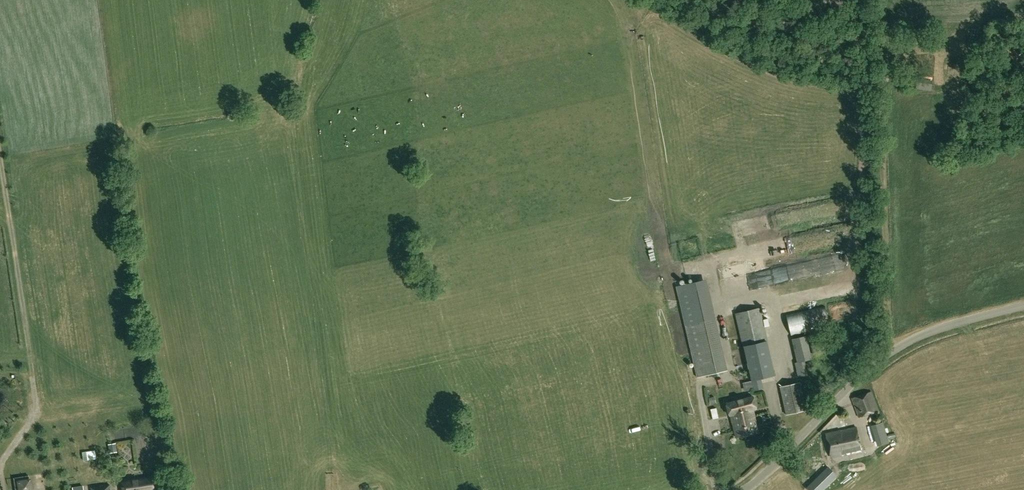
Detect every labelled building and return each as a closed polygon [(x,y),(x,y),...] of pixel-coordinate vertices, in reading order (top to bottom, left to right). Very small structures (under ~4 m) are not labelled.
[(755,221),(756,234),(765,233),(764,220),(755,221)] [(718,249),(730,244),(727,237),(714,243),(718,249)] [(727,370),(706,279),(677,286),(698,377),(727,370)] [(841,298),(843,289),(832,287),(830,296),(841,298)] [(753,391),(763,389),(761,379),(777,375),(761,308),(734,314),(753,391)] [(812,359),(807,336),(792,339),(798,363),(795,363),(799,377),(811,374),(818,372),(815,362),(821,360),(821,357),(812,359)] [(786,414),(806,410),(800,383),(780,387),(786,414)] [(859,418),(877,411),(871,392),(852,398),(859,418)] [(758,431),(754,413),(757,412),(754,398),(728,404),(732,421),(733,421),(736,436),(758,431)] [(833,430),(842,418),(838,415),(829,427),(833,430)] [(880,444),(889,442),(882,420),(873,423),(880,444)] [(862,450),(857,429),(841,432),(827,434),(832,457),(841,455),(841,454),(862,450)] [(90,461),(100,460),(99,451),(89,452),(90,461)] [(807,488),(809,489),(822,489),(837,476),(828,467),(807,488)] [(28,476),(14,478),(15,489),(31,489),(28,476)] [(153,479),(123,483),(124,489),(155,489),(153,479)]
